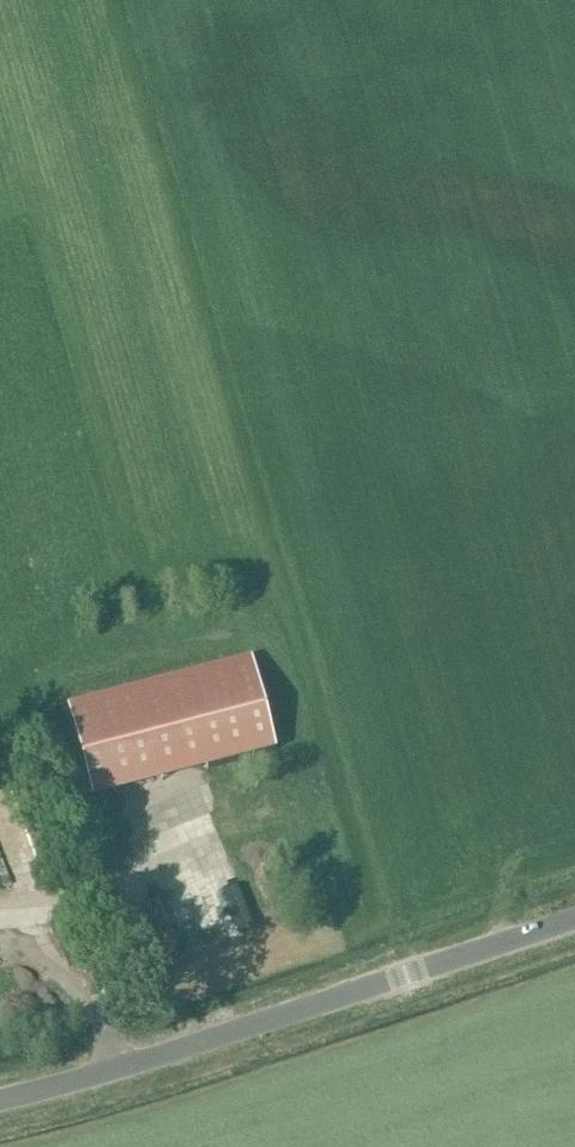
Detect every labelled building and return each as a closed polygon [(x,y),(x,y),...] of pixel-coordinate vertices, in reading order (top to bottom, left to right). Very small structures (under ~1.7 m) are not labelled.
[(253,654),(66,704),(91,799),(278,749),(253,654)]
